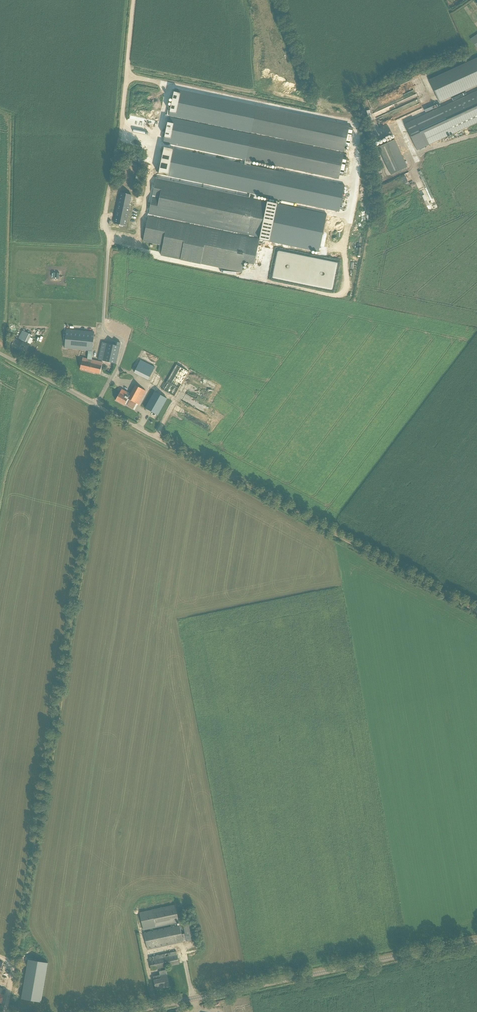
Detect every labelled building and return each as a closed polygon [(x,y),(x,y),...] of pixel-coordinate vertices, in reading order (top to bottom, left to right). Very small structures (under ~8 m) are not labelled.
[(430,82),(440,103),(476,86),(476,60),(430,82)] [(175,89),(163,143),(245,160),(244,164),(244,165),(250,166),(251,161),(337,179),(338,175),(343,176),(347,158),(342,157),(344,146),(349,147),(353,129),(348,128),(348,125),(257,106),(175,89)] [(476,122),(476,92),(405,125),(417,150),(476,122)] [(380,125),(422,110),(419,99),(408,103),(406,99),(390,105),(389,102),(374,108),(380,125)] [(163,155),(159,174),(250,194),(249,198),(255,199),(255,200),(257,200),(258,195),(268,197),(339,212),(345,185),(273,170),(250,166),(244,165),(244,164),(240,163),(164,148),(163,155)] [(403,158),(386,166),(390,175),(407,168),(403,158)] [(146,226),(143,241),(160,245),(159,252),(161,253),(161,256),(181,260),(201,264),(240,272),(242,272),(242,273),(244,263),(254,265),(259,240),(319,252),(327,214),(267,202),(257,200),(255,200),(255,199),(249,198),(156,179),(152,196),(153,196),(152,198),(149,214),(149,216),(148,216),(146,226)] [(129,206),(132,195),(121,193),(119,204),(129,206)] [(118,204),(114,224),(126,226),(130,206),(129,206),(119,204),(118,204)] [(94,333),(66,331),(65,348),(88,351),(87,359),(92,360),(94,333)] [(14,339),(13,342),(11,346),(19,350),(22,343),(14,339)] [(120,346),(121,343),(114,342),(114,345),(102,342),(98,360),(116,364),(120,346)] [(162,367),(168,354),(162,351),(156,364),(162,367)] [(92,360),(87,359),(83,358),(80,369),(100,374),(103,362),(92,360)] [(134,373),(149,380),(155,367),(140,360),(134,373)] [(175,396),(188,371),(176,364),(162,389),(175,396)] [(130,394),(122,389),(116,400),(124,405),(125,404),(127,406),(132,409),(135,403),(138,405),(146,391),(135,385),(130,394)] [(150,389),(143,401),(141,406),(162,418),(171,402),(150,389)] [(175,904),(140,912),(144,930),(170,925),(172,924),(173,924),(179,923),(175,904)] [(182,925),(186,941),(196,939),(192,922),(182,925)] [(173,924),(172,924),(170,925),(171,927),(143,932),(147,950),(183,942),(179,925),(173,926),(173,924)] [(148,958),(151,970),(179,964),(177,951),(148,958)] [(28,959),(21,999),(41,1002),(48,963),(28,959)] [(161,979),(159,979),(154,980),(155,984),(154,984),(155,985),(156,988),(161,987),(162,988),(169,986),(168,982),(166,970),(159,972),(160,977),(161,977),(161,979)]
